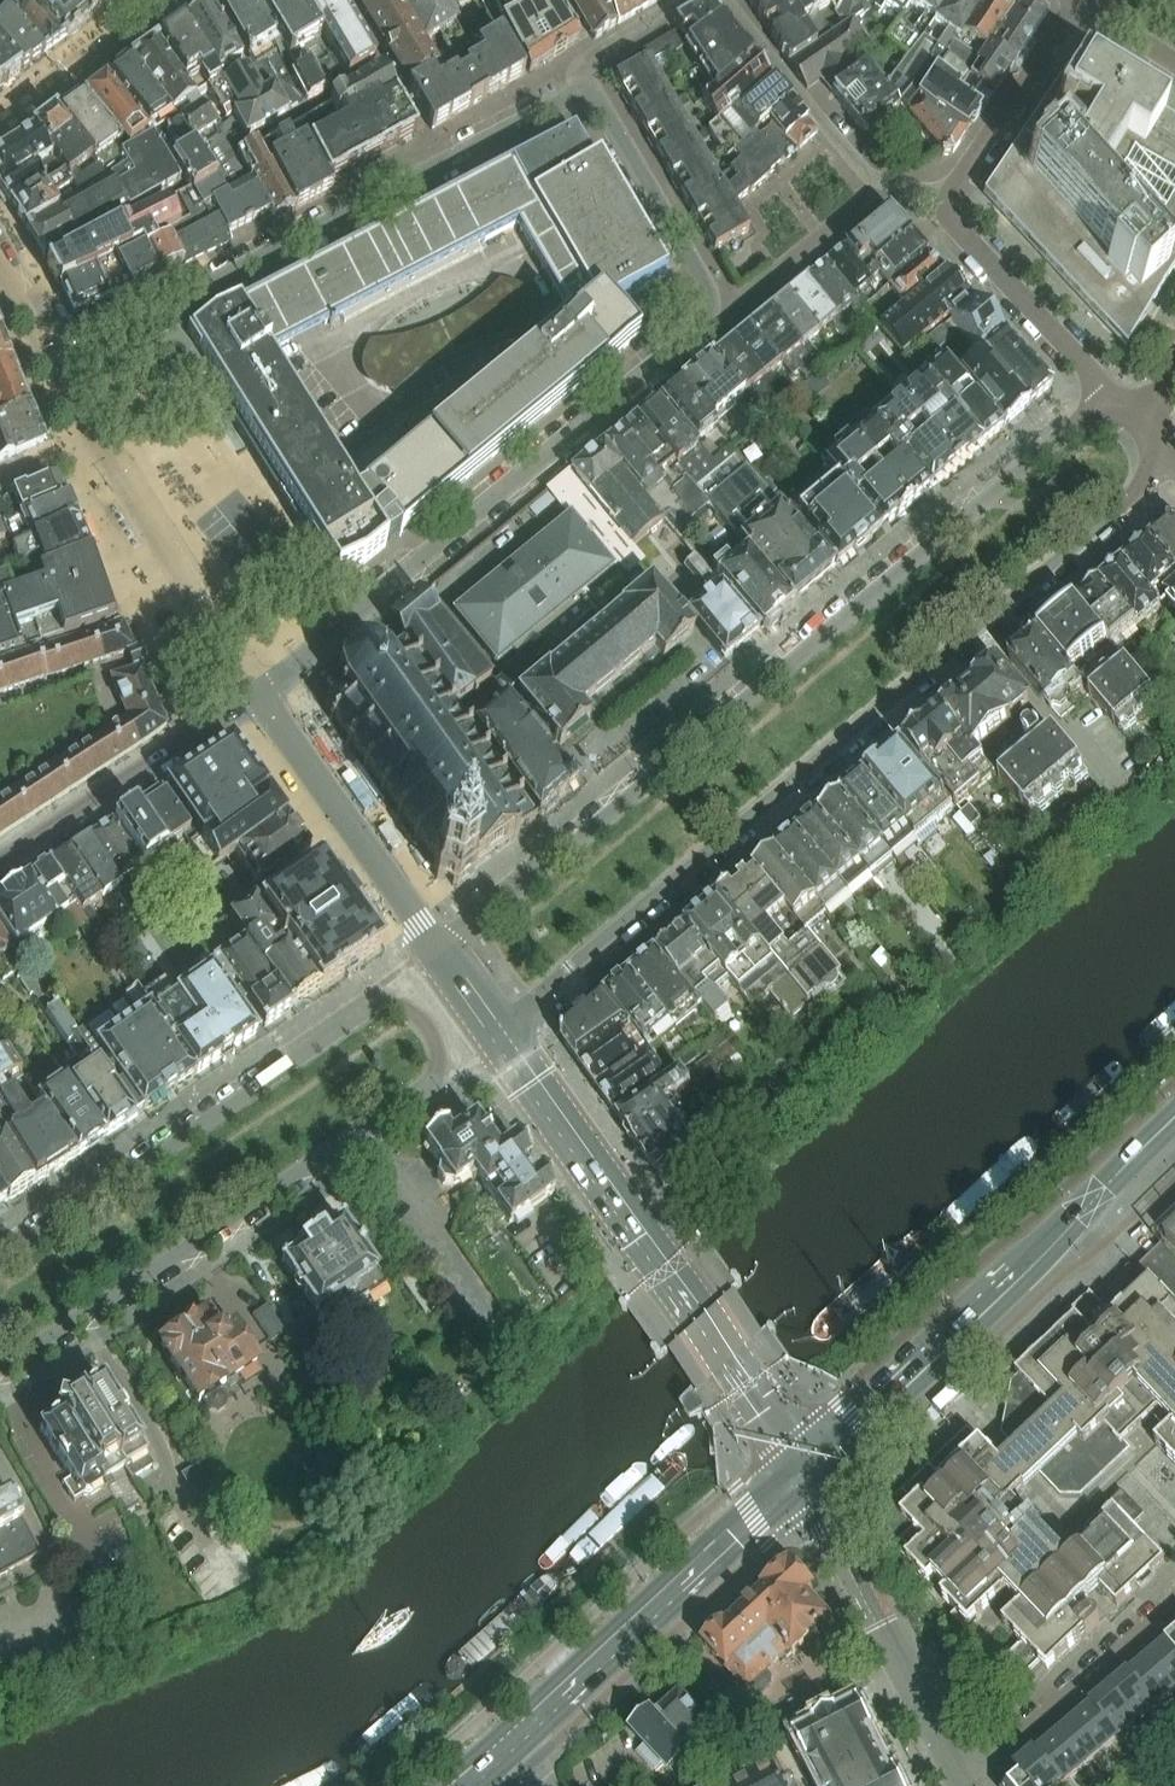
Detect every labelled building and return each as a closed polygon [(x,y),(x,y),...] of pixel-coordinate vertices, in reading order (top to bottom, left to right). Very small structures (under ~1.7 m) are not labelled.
[(7,20),(43,59),(66,41),(29,0),(25,0),(7,20)] [(66,41),(103,11),(94,0),(29,0),(66,41)] [(120,0),(94,0),(103,11),(120,0)] [(216,2),(249,56),(254,64),(249,67),(267,94),(273,91),(279,100),(288,115),(306,106),(292,78),(299,73),(289,57),(287,58),(252,0),(220,0),(216,2)] [(287,58),(289,57),(299,73),(312,66),(324,90),(344,79),(297,0),(252,0),(287,58)] [(344,79),(345,82),(374,67),(334,0),(297,0),(344,79)] [(362,16),(390,0),(352,0),(362,16)] [(422,47),(394,0),(390,0),(362,16),(406,88),(436,70),(422,47)] [(438,0),(394,0),(422,47),(440,36),(455,62),(469,54),(456,32),(438,0)] [(504,20),(500,22),(529,74),(579,42),(558,3),(547,10),(541,0),(493,0),(504,20)] [(591,35),(594,41),(618,25),(603,0),(570,0),(591,35)] [(618,25),(658,2),(660,1),(660,0),(603,0),(618,25)] [(814,46),(785,2),(779,7),(775,0),(747,0),(764,26),(767,24),(772,33),(770,35),(788,63),(814,46)] [(831,35),(816,14),(828,6),(842,28),(844,26),(827,0),(775,0),(779,7),(785,2),(814,46),(831,35)] [(844,26),(852,21),(854,24),(870,12),(874,10),(879,13),(885,5),(878,0),(877,0),(863,5),(860,0),(827,0),(844,26)] [(885,5),(902,17),(910,4),(913,0),(878,0),(885,5)] [(886,40),(907,57),(908,56),(911,59),(954,0),(913,0),(910,4),(926,16),(913,32),(899,21),(886,40)] [(888,83),(897,90),(890,100),(898,109),(904,115),(906,113),(911,115),(919,106),(934,116),(935,115),(915,102),(934,73),(951,50),(959,38),(985,0),(954,0),(911,59),(908,56),(907,57),(888,83)] [(951,50),(975,67),(987,50),(1021,0),(985,0),(959,38),(951,50)] [(987,50),(1012,68),(1021,56),(1047,16),(1023,0),(1021,0),(987,50)] [(190,33),(189,33),(239,113),(233,116),(246,141),(288,115),(279,100),(273,91),(267,94),(249,67),(210,6),(184,22),(190,33)] [(686,44),(720,20),(711,8),(702,7),(674,24),(678,32),(686,44)] [(455,62),(408,90),(426,122),(432,131),(524,76),(490,16),(471,25),(456,32),(469,54),(455,62)] [(21,75),(43,59),(7,20),(0,28),(0,52),(21,75)] [(682,47),(683,48),(696,68),(736,39),(720,20),(686,44),(682,47)] [(814,46),(788,63),(807,91),(821,81),(832,95),(858,74),(850,61),(870,46),(854,24),(852,21),(844,26),(842,28),(843,28),(832,36),(831,35),(814,46)] [(217,127),(233,116),(239,113),(189,33),(183,23),(159,41),(217,127)] [(682,47),(686,44),(678,32),(675,34),(674,34),(623,63),(628,72),(614,80),(623,96),(659,75),(651,62),(670,51),(673,55),(683,48),(682,47)] [(736,39),(696,68),(711,89),(711,91),(752,58),(736,39)] [(159,41),(134,59),(175,111),(185,104),(189,112),(178,120),(216,179),(226,197),(250,184),(248,180),(236,156),(232,149),(246,141),(233,116),(217,127),(159,41)] [(934,73),(915,102),(935,115),(965,136),(978,117),(954,99),(958,92),(966,81),(975,67),(951,50),(934,73)] [(975,67),(966,81),(991,98),(1012,68),(987,50),(975,67)] [(21,75),(0,52),(0,89),(1,90),(21,75)] [(753,57),(752,58),(711,91),(711,89),(699,101),(716,123),(768,79),(770,78),(753,57)] [(106,80),(147,129),(173,112),(131,60),(109,77),(106,80)] [(1147,108),(1087,72),(1073,63),(1063,77),(1060,82),(1051,96),(1050,97),(1038,114),(1037,115),(1026,131),(1025,132),(1025,134),(1012,152),(1011,153),(999,172),(998,173),(986,191),(985,192),(983,195),(998,211),(1105,326),(1107,324),(1144,289),(1155,301),(1174,267),(1174,125),(1161,116),(1147,108)] [(299,73),(292,78),(306,106),(307,105),(326,94),(324,90),(324,89),(312,66),(299,73)] [(871,132),(898,109),(890,100),(863,69),(858,74),(832,95),(862,131),(871,132)] [(307,141),(305,143),(320,172),(328,185),(329,185),(329,184),(416,137),(394,101),(379,75),(330,103),(337,116),(339,114),(346,125),(310,146),(307,141)] [(632,111),(668,91),(659,75),(623,96),(632,111)] [(716,123),(707,131),(725,159),(732,153),(753,135),(768,122),(791,102),(773,81),(771,83),(768,79),(716,123)] [(106,80),(85,95),(122,142),(129,150),(150,132),(147,129),(106,80)] [(958,92),(954,99),(978,117),(991,98),(966,81),(958,92)] [(674,102),(668,91),(632,111),(641,127),(686,101),(683,97),(674,102)] [(82,97),(55,116),(90,162),(95,170),(105,183),(127,170),(120,157),(114,149),(121,143),(82,97)] [(651,143),(686,122),(679,110),(688,105),(686,101),(641,127),(651,143)] [(768,122),(796,152),(817,134),(791,102),(768,122)] [(906,113),(904,115),(942,157),(951,157),(962,141),(965,137),(965,136),(935,115),(934,116),(919,106),(911,115),(906,113)] [(55,116),(33,133),(51,160),(64,177),(66,180),(79,198),(105,183),(95,170),(90,162),(55,116)] [(216,179),(178,120),(165,129),(172,141),(161,148),(171,162),(170,162),(189,191),(192,195),(194,193),(216,179)] [(695,138),(694,137),(686,122),(651,143),(660,158),(695,138)] [(768,122),(753,135),(783,164),(796,152),(768,122)] [(599,159),(593,163),(580,142),(574,131),(281,283),(235,307),(238,313),(210,325),(187,345),(234,420),(335,581),(363,568),(628,350),(622,338),(614,342),(598,315),(666,275),(599,159)] [(704,154),(699,145),(709,140),(704,131),(694,137),(695,138),(660,158),(669,174),(704,154)] [(0,191),(33,171),(41,184),(45,189),(64,177),(51,160),(33,133),(0,154),(0,190),(0,191)] [(328,185),(320,172),(305,143),(295,148),(288,135),(277,141),(283,154),(270,160),(296,211),(333,191),(329,185),(328,185)] [(783,164),(753,135),(732,153),(739,163),(729,172),(736,181),(724,192),(730,201),(734,207),(749,194),(750,195),(770,178),(769,177),(783,164)] [(58,210),(25,229),(44,259),(179,185),(152,138),(120,157),(127,170),(105,183),(79,198),(58,210)] [(256,145),(236,156),(248,180),(250,184),(254,182),(270,212),(274,221),(296,211),(270,160),(266,153),(262,155),(256,145)] [(678,190),(713,169),(704,154),(669,174),(678,190)] [(678,190),(687,205),(722,185),(713,169),(678,190)] [(41,184),(33,171),(0,191),(10,205),(41,184)] [(41,184),(10,205),(25,229),(58,210),(79,198),(66,180),(64,177),(45,189),(41,184)] [(216,179),(194,193),(205,214),(165,235),(183,266),(231,242),(227,234),(270,212),(254,182),(250,184),(226,197),(216,179)] [(696,221),(730,201),(724,192),(722,188),(724,188),(722,185),(687,205),(696,221)] [(94,271),(112,262),(135,250),(165,235),(205,214),(194,193),(192,195),(189,191),(167,203),(167,201),(57,261),(48,266),(60,289),(94,271)] [(739,217),(734,207),(730,201),(696,221),(705,237),(739,217)] [(888,211),(879,219),(866,230),(887,253),(909,235),(901,226),(902,226),(888,211)] [(714,252),(722,248),(748,233),(739,217),(705,237),(714,252)] [(844,247),(858,263),(867,255),(874,264),(887,253),(866,230),(844,247)] [(152,281),(183,266),(165,235),(135,250),(152,281)] [(909,235),(887,253),(874,264),(871,266),(878,274),(888,286),(926,253),(909,235)] [(878,274),(871,266),(865,271),(858,263),(844,247),(826,262),(857,302),(871,317),(871,316),(864,307),(868,304),(858,291),(878,274)] [(128,292),(152,281),(135,250),(112,262),(128,292)] [(926,253),(888,286),(903,304),(944,272),(943,271),(926,253)] [(112,262),(94,271),(109,301),(128,292),(112,262)] [(807,278),(838,317),(852,306),(854,309),(853,311),(870,331),(878,325),(889,316),(884,309),(872,318),(871,316),(871,317),(857,302),(826,262),(807,278)] [(109,301),(94,271),(60,289),(73,317),(109,301)] [(889,316),(878,325),(902,355),(932,330),(968,299),(969,298),(945,272),(944,272),(903,304),(904,305),(890,317),(889,316)] [(807,278),(788,294),(819,333),(831,323),(848,344),(856,338),(838,317),(807,278)] [(806,343),(819,333),(788,294),(768,310),(811,363),(817,357),(806,343)] [(968,299),(932,330),(964,367),(980,353),(1002,333),(992,323),(991,324),(973,306),(974,305),(968,299)] [(755,321),(749,326),(781,364),(783,362),(793,374),(799,368),(809,381),(819,373),(811,363),(768,310),(755,321)] [(781,364),(749,326),(730,342),(782,405),(795,395),(782,379),(779,381),(771,372),(781,364)] [(0,332),(0,364),(2,363),(11,360),(0,332)] [(1052,386),(1002,333),(980,353),(1004,380),(1028,406),(1037,400),(1036,399),(1052,386)] [(730,342),(711,358),(742,396),(753,387),(774,412),(782,405),(730,342)] [(974,396),(954,373),(939,355),(928,364),(916,349),(905,358),(920,375),(980,446),(1003,428),(974,396)] [(1028,406),(1004,380),(980,353),(964,367),(958,372),(1005,426),(1028,406)] [(742,396),(711,358),(681,382),(712,420),(742,396)] [(20,382),(12,361),(3,365),(2,363),(0,364),(0,418),(29,406),(20,382)] [(981,447),(980,446),(920,375),(893,398),(953,469),(971,454),(971,455),(981,447)] [(717,426),(712,420),(681,382),(660,399),(696,443),(717,426)] [(953,469),(893,398),(869,418),(929,489),(930,490),(939,482),(939,481),(953,469)] [(696,449),(657,402),(636,419),(674,465),(698,489),(736,456),(729,448),(720,455),(708,440),(699,447),(696,449)] [(45,443),(29,406),(0,418),(0,463),(45,443)] [(759,415),(749,423),(752,428),(763,419),(759,415)] [(929,489),(869,418),(844,440),(904,511),(914,503),(913,502),(929,489)] [(674,465),(636,419),(618,434),(655,479),(674,465)] [(733,444),(743,435),(739,431),(729,439),(733,444)] [(655,479),(618,434),(603,446),(664,522),(679,541),(715,512),(707,500),(698,489),(674,465),(655,479)] [(904,511),(844,440),(820,460),(823,464),(880,530),(896,516),(897,517),(904,511)] [(664,522),(603,446),(584,461),(646,536),(664,522)] [(736,456),(698,489),(707,500),(715,512),(744,550),(790,605),(832,570),(778,506),(770,497),(761,486),(745,467),(736,456)] [(646,536),(584,461),(570,472),(584,489),(632,547),(646,536)] [(812,539),(836,567),(853,553),(854,553),(863,545),(880,530),(823,464),(822,465),(827,472),(788,504),(815,537),(812,539)] [(55,477),(53,478),(25,490),(24,488),(12,494),(20,516),(63,497),(55,477)] [(767,481),(761,486),(770,497),(776,492),(767,481)] [(566,517),(451,612),(496,666),(514,651),(530,665),(534,661),(596,605),(585,593),(617,567),(626,577),(644,562),(632,547),(584,489),(560,508),(566,517)] [(68,495),(63,497),(20,516),(21,519),(3,526),(10,547),(79,520),(68,495)] [(45,570),(92,551),(79,520),(10,547),(23,578),(45,570)] [(1170,563),(1174,560),(1174,525),(1170,524),(1170,525),(1152,541),(1170,563)] [(1124,564),(1151,597),(1152,596),(1174,576),(1174,569),(1170,563),(1152,541),(1124,564)] [(711,569),(716,575),(762,629),(762,628),(763,628),(790,605),(744,550),(729,563),(724,558),(711,569)] [(93,552),(41,573),(44,584),(14,595),(9,578),(0,581),(0,658),(23,650),(16,630),(59,614),(65,636),(116,620),(106,594),(93,552)] [(758,632),(721,586),(719,587),(693,556),(681,565),(706,596),(687,614),(724,659),(736,649),(737,650),(758,632)] [(1151,597),(1124,564),(1109,576),(1100,584),(1137,628),(1162,608),(1152,596),(1151,597)] [(596,605),(534,661),(543,672),(516,695),(560,746),(589,722),(584,716),(594,708),(589,703),(644,657),(649,662),(658,654),(663,659),(693,635),(649,583),(607,619),(596,605)] [(1137,628),(1100,584),(1084,596),(1085,597),(1076,604),(1107,641),(1113,648),(1137,628)] [(1164,596),(1174,608),(1174,586),(1164,596)] [(457,889),(474,875),(474,871),(478,869),(477,868),(497,854),(512,844),(517,841),(515,839),(535,824),(518,801),(519,800),(517,797),(516,798),(451,708),(474,690),(475,692),(477,690),(476,688),(489,677),(419,591),(385,620),(403,646),(386,658),(375,651),(377,649),(374,646),(371,648),(360,649),(359,646),(355,647),(356,650),(346,657),(343,655),(341,659),(343,661),(339,672),(336,672),(336,677),(339,677),(344,687),(331,697),(328,695),(326,698),(329,700),(328,707),(324,708),(325,712),(329,712),(331,717),(329,719),(331,723),(334,721),(348,741),(345,743),(348,746),(351,744),(365,764),(362,766),(365,770),(368,768),(382,787),(380,790),(382,793),(385,791),(399,811),(396,814),(398,817),(402,815),(416,835),(413,837),(415,841),(419,838),(433,858),(434,868),(436,881),(457,889)] [(1075,603),(1039,634),(1039,635),(1040,635),(1070,672),(1107,641),(1076,604),(1075,603)] [(134,654),(120,624),(0,661),(0,695),(134,654)] [(1011,659),(1010,660),(1030,684),(1052,710),(1055,707),(1061,708),(1066,704),(1066,698),(1069,696),(1071,700),(1085,689),(1070,672),(1040,635),(1039,635),(1027,645),(1010,659),(1011,659)] [(1102,685),(1090,695),(1124,735),(1124,736),(1137,726),(1138,727),(1141,728),(1146,728),(1149,724),(1150,720),(1148,716),(1161,706),(1126,664),(1114,674),(1112,673),(1110,673),(1106,673),(1104,674),(1102,677),(1100,679),(1101,682),(1102,685)] [(134,674),(115,682),(125,706),(132,719),(143,744),(154,737),(167,726),(166,725),(159,708),(153,695),(141,666),(133,669),(134,674)] [(944,715),(943,716),(991,772),(1025,740),(1026,739),(1024,737),(1013,723),(1031,708),(999,669),(998,669),(976,687),(977,687),(960,702),(959,701),(943,715),(944,715)] [(472,725),(539,815),(540,817),(542,815),(541,815),(546,815),(557,805),(558,800),(557,799),(567,792),(577,784),(504,698),(472,725)] [(994,775),(991,772),(943,716),(927,730),(926,729),(907,745),(907,746),(957,806),(981,787),(993,779),(994,775)] [(143,744),(132,719),(0,804),(0,837),(11,830),(143,744)] [(1026,739),(1025,740),(1030,747),(1007,767),(1011,772),(1000,781),(1038,828),(1041,826),(1042,822),(1042,820),(1041,817),(1065,797),(1067,799),(1071,799),(1074,798),(1076,796),(1077,792),(1077,789),(1088,778),(1054,736),(1046,743),(1035,729),(1032,728),(1027,729),(1025,731),(1023,734),(1024,737),(1026,739)] [(232,743),(223,749),(200,764),(191,769),(191,770),(167,786),(194,825),(202,836),(218,824),(266,790),(240,753),(232,743)] [(868,779),(867,780),(916,841),(922,848),(939,833),(934,827),(953,812),(945,802),(946,801),(903,749),(883,766),(882,766),(867,779),(868,779)] [(867,780),(844,799),(894,859),(897,863),(904,857),(905,856),(902,853),(916,841),(867,780)] [(171,842),(183,834),(191,830),(161,790),(138,805),(174,855),(178,852),(171,842)] [(286,818),(266,790),(218,824),(202,836),(188,845),(207,872),(238,851),(286,818)] [(844,799),(822,818),(872,878),(894,859),(844,799)] [(138,805),(115,821),(144,862),(150,871),(174,855),(138,805)] [(970,807),(961,814),(972,828),(981,820),(970,807)] [(961,814),(953,821),(969,840),(977,833),(972,828),(961,814)] [(262,886),(310,852),(286,818),(238,851),(262,886)] [(799,837),(850,897),(872,878),(822,818),(799,837)] [(152,875),(150,871),(144,862),(142,864),(113,822),(90,837),(119,880),(135,869),(143,881),(152,875)] [(70,850),(102,899),(117,889),(119,892),(117,893),(128,909),(136,903),(123,884),(123,885),(119,880),(90,837),(70,850)] [(777,855),(827,916),(850,897),(799,837),(777,855)] [(102,899),(70,850),(50,864),(76,905),(88,924),(92,928),(99,923),(97,920),(98,919),(90,908),(102,899)] [(827,916),(777,855),(755,874),(785,910),(806,935),(827,916)] [(905,856),(897,863),(906,874),(914,867),(905,856)] [(67,911),(76,905),(50,864),(24,881),(50,922),(67,911)] [(261,895),(254,900),(320,989),(321,990),(345,974),(348,979),(360,971),(356,966),(380,949),(321,866),(268,905),(261,895)] [(785,910),(755,874),(732,892),(722,902),(773,965),(810,1009),(825,996),(827,998),(834,999),(840,993),(841,986),(840,984),(843,981),(812,942),(793,958),(766,927),(785,910)] [(50,922),(24,881),(0,897),(0,920),(16,944),(50,922)] [(319,990),(320,989),(254,900),(226,919),(241,941),(292,1009),(296,1015),(306,1008),(302,1002),(320,990),(319,990)] [(773,965),(722,902),(689,930),(723,972),(755,1009),(770,996),(793,1023),(810,1009),(773,965)] [(76,905),(67,911),(79,930),(88,924),(76,905)] [(2,982),(24,968),(0,930),(0,978),(2,982)] [(689,930),(659,954),(703,1009),(717,1025),(731,1013),(718,996),(713,994),(706,986),(723,972),(689,930)] [(201,935),(194,940),(215,970),(227,987),(232,983),(262,1025),(264,1028),(292,1009),(241,941),(217,957),(201,935)] [(659,954),(632,976),(677,1030),(703,1009),(659,954)] [(167,977),(143,993),(154,1010),(153,1010),(155,1014),(196,1075),(208,1067),(220,1058),(224,1063),(235,1055),(232,1051),(256,1034),(254,1031),(213,970),(211,971),(211,969),(211,968),(210,967),(209,965),(208,964),(206,964),(205,964),(203,964),(202,964),(200,965),(199,967),(198,968),(198,969),(198,971),(198,972),(199,974),(200,975),(201,976),(203,977),(178,993),(167,977)] [(63,1074),(66,1079),(105,1137),(106,1136),(106,1137),(124,1125),(133,1119),(132,1118),(79,1035),(33,969),(18,977),(31,995),(33,993),(76,1058),(61,1070),(63,1074)] [(632,976),(607,997),(633,1028),(647,1046),(651,1051),(677,1030),(632,976)] [(196,1075),(155,1014),(139,990),(126,999),(139,1017),(120,1030),(109,1014),(87,1029),(79,1035),(132,1118),(133,1117),(142,1111),(143,1111),(144,1111),(164,1097),(165,1097),(176,1090),(175,1089),(196,1075)] [(1133,1029),(1150,1048),(1174,1026),(1174,990),(1133,1029)] [(606,1047),(624,1034),(633,1028),(607,997),(584,1016),(606,1047)] [(581,1065),(606,1047),(584,1016),(566,1031),(564,1043),(565,1043),(581,1065)] [(581,1065),(598,1089),(642,1058),(624,1034),(606,1047),(581,1065)] [(730,1042),(709,1058),(719,1071),(740,1055),(730,1042)] [(700,1043),(676,1059),(683,1070),(707,1054),(700,1043)] [(35,1184),(46,1177),(46,1178),(66,1165),(65,1164),(77,1157),(77,1156),(43,1108),(27,1119),(5,1084),(21,1074),(6,1051),(0,1055),(0,1129),(35,1184)] [(650,1053),(642,1058),(598,1089),(617,1117),(669,1081),(650,1053)] [(620,1121),(636,1143),(678,1114),(671,1104),(691,1090),(698,1100),(724,1081),(708,1058),(684,1076),(620,1121)] [(105,1137),(66,1079),(63,1074),(50,1083),(54,1087),(37,1099),(43,1108),(77,1156),(105,1137)] [(774,1078),(766,1085),(780,1102),(788,1095),(774,1078)] [(424,1144),(439,1165),(436,1176),(442,1185),(449,1186),(471,1171),(474,1176),(479,1172),(476,1167),(499,1153),(475,1120),(463,1129),(462,1128),(463,1126),(464,1124),(464,1122),(465,1119),(464,1117),(464,1115),(463,1113),(462,1111),(461,1109),(452,1115),(454,1117),(454,1118),(455,1120),(455,1121),(454,1123),(454,1124),(453,1126),(452,1127),(446,1130),(445,1129),(424,1144)] [(653,1167),(715,1122),(714,1121),(693,1135),(678,1114),(636,1143),(637,1144),(636,1144),(653,1167)] [(9,1200),(9,1201),(35,1184),(0,1129),(0,1187),(9,1200)] [(1032,1129),(932,1221),(947,1237),(1047,1145),(1032,1129)] [(496,1183),(503,1194),(536,1170),(529,1161),(530,1160),(516,1141),(499,1153),(476,1167),(479,1172),(490,1187),(496,1183)] [(514,1222),(554,1194),(540,1174),(539,1175),(536,1170),(503,1194),(497,1198),(512,1219),(514,1222)] [(504,1224),(512,1219),(497,1198),(495,1199),(493,1208),(504,1224)] [(316,1228),(305,1235),(355,1309),(386,1288),(343,1226),(343,1223),(340,1222),(340,1225),(324,1236),(323,1233),(321,1235),(316,1228)] [(1164,1236),(1174,1248),(1174,1225),(1164,1236)] [(326,1328),(355,1309),(305,1235),(296,1242),(301,1248),(299,1250),(301,1252),(285,1262),(282,1262),(281,1265),(285,1266),(326,1328)] [(924,1238),(850,1305),(862,1318),(936,1251),(924,1238)] [(1163,1246),(1138,1270),(1136,1268),(1133,1266),(1129,1267),(1128,1268),(1126,1270),(1125,1273),(1125,1276),(1126,1279),(1139,1292),(1112,1318),(1094,1299),(1016,1374),(1019,1377),(1013,1383),(1003,1432),(1016,1447),(1042,1475),(1061,1496),(1081,1496),(1129,1451),(1118,1439),(1147,1411),(1168,1433),(1155,1445),(1174,1466),(1174,1260),(1163,1246)] [(648,1348),(648,1353),(653,1359),(662,1358),(733,1292),(739,1287),(739,1282),(733,1275),(729,1275),(650,1346),(648,1348)] [(285,1333),(267,1306),(254,1315),(282,1359),(296,1350),(317,1382),(322,1385),(329,1384),(333,1380),(335,1376),(333,1370),(301,1322),(285,1333)] [(207,1315),(161,1346),(166,1353),(162,1356),(170,1369),(173,1367),(195,1402),(197,1400),(204,1411),(214,1413),(220,1409),(223,1400),(216,1389),(254,1364),(246,1352),(249,1350),(242,1338),(239,1340),(232,1330),(227,1333),(224,1329),(219,1332),(207,1315)] [(102,1381),(81,1395),(125,1464),(133,1476),(154,1463),(104,1382),(103,1382),(102,1381)] [(110,1474),(125,1464),(81,1395),(64,1406),(63,1406),(61,1414),(62,1415),(63,1416),(108,1488),(123,1512),(130,1508),(110,1474)] [(702,1412),(691,1396),(682,1406),(690,1418),(702,1412)] [(108,1488),(63,1416),(44,1428),(43,1427),(41,1429),(41,1430),(40,1430),(70,1478),(62,1483),(73,1502),(83,1497),(90,1498),(108,1488)] [(882,1501),(880,1503),(878,1506),(878,1509),(878,1512),(880,1514),(871,1524),(880,1534),(883,1536),(886,1536),(907,1561),(928,1584),(935,1578),(948,1592),(942,1598),(969,1627),(1007,1592),(1022,1608),(1003,1625),(1022,1645),(1009,1657),(1028,1677),(1048,1657),(1056,1665),(1098,1626),(1100,1621),(1100,1618),(1096,1614),(1093,1613),(1090,1614),(1085,1618),(1076,1609),(1100,1587),(1118,1606),(1166,1561),(1133,1527),(1142,1519),(1121,1497),(1090,1526),(1099,1535),(1071,1562),(1014,1502),(1042,1475),(1016,1447),(999,1463),(968,1431),(892,1504),(889,1502),(886,1501),(882,1501)] [(374,1445),(367,1451),(373,1460),(381,1454),(374,1445)] [(567,1554),(584,1571),(696,1465),(680,1447),(664,1462),(592,1530),(567,1554)] [(220,1502),(197,1466),(181,1476),(204,1512),(220,1502)] [(40,1554),(23,1519),(17,1522),(4,1495),(0,1496),(0,1576),(40,1554)] [(548,1567),(439,1668),(457,1688),(566,1587),(548,1567)] [(806,1597),(811,1592),(812,1593),(813,1592),(812,1591),(813,1590),(812,1589),(811,1590),(791,1569),(792,1568),(791,1567),(790,1568),(790,1567),(788,1568),(789,1569),(783,1575),(782,1574),(781,1575),(782,1576),(775,1582),(774,1581),(773,1582),(774,1583),(767,1589),(767,1588),(765,1589),(766,1590),(765,1591),(766,1592),(727,1629),(726,1628),(725,1628),(723,1629),(724,1630),(707,1645),(707,1644),(706,1645),(706,1646),(706,1647),(707,1648),(707,1647),(727,1668),(726,1669),(727,1670),(728,1669),(746,1688),(745,1689),(746,1690),(747,1690),(755,1699),(767,1688),(768,1680),(763,1674),(783,1656),(786,1660),(792,1654),(793,1656),(794,1655),(794,1654),(828,1623),(828,1624),(830,1623),(829,1622),(830,1621),(829,1620),(828,1620),(813,1603),(812,1604),(811,1603),(806,1597)] [(1015,1770),(1021,1777),(1028,1785),(1075,1785),(1070,1780),(1092,1762),(1103,1774),(1111,1768),(1100,1755),(1111,1746),(1122,1759),(1137,1746),(1126,1733),(1149,1714),(1159,1727),(1174,1714),(1164,1701),(1174,1692),(1174,1635),(1015,1770)] [(428,1679),(353,1740),(366,1756),(441,1694),(428,1679)] [(705,1767),(724,1749),(714,1738),(718,1735),(680,1694),(655,1717),(653,1715),(634,1733),(647,1747),(639,1755),(658,1775),(666,1768),(670,1773),(685,1759),(687,1762),(695,1755),(705,1767)] [(838,1715),(836,1713),(815,1724),(816,1726),(799,1735),(802,1741),(779,1753),(782,1758),(731,1785),(902,1785),(895,1773),(891,1775),(870,1734),(873,1731),(859,1704),(838,1715)] [(767,1728),(751,1711),(737,1724),(753,1741),(767,1728)] [(280,1785),(326,1785),(355,1771),(345,1752),(280,1785)] [(1021,1777),(1010,1785),(1028,1785),(1021,1777)]
